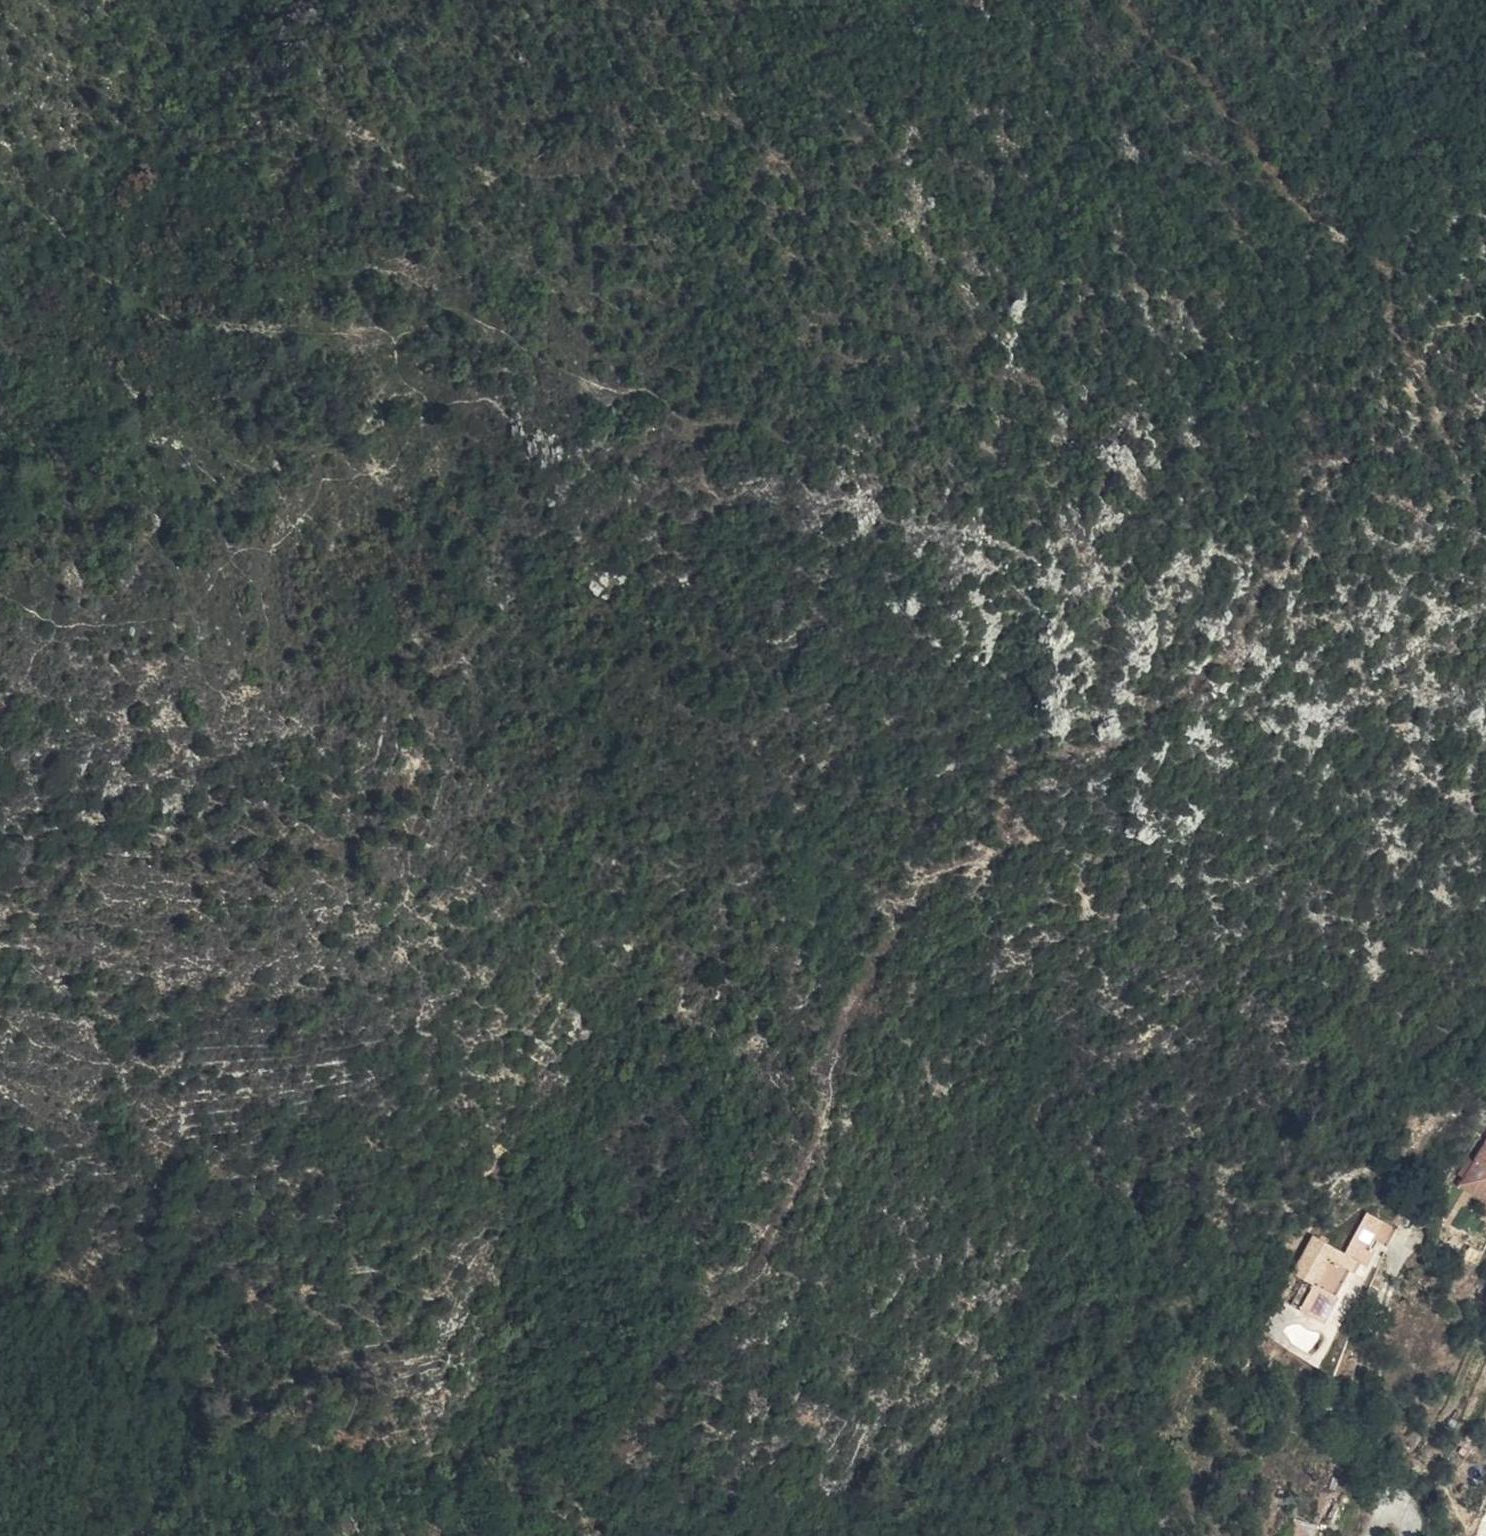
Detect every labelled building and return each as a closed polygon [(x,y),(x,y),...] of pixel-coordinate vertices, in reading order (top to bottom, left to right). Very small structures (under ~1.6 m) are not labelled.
[(1454,1184),(1485,1205),(1485,1138),(1454,1184)] [(1306,1282),(1293,1309),(1327,1324),(1358,1261),(1368,1265),(1376,1249),(1370,1246),(1373,1240),(1388,1247),(1398,1228),(1365,1213),(1345,1253),(1315,1240),(1297,1277),(1306,1282)]
